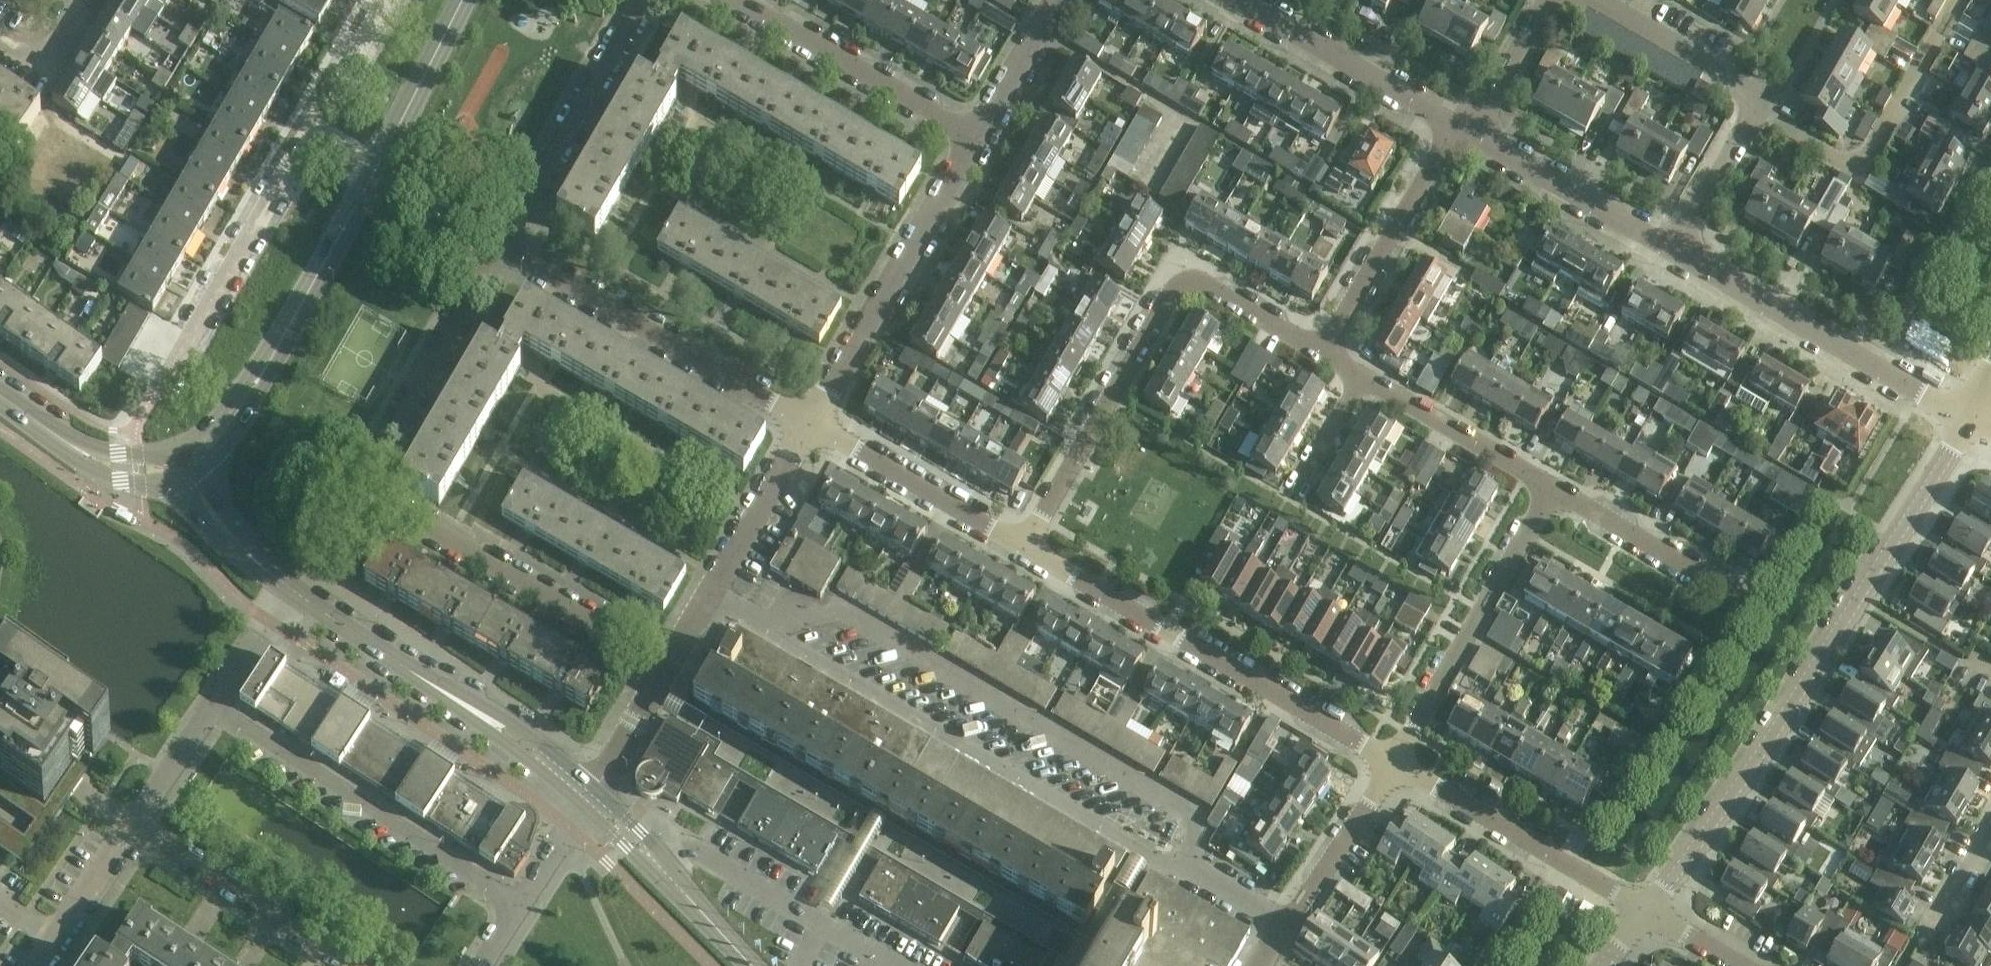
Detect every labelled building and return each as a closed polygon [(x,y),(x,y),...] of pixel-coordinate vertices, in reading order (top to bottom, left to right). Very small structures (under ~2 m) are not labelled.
[(132,33),(146,12),(127,0),(116,0),(106,17),(132,33)] [(146,12),(153,0),(127,0),(146,12)] [(282,3),(319,25),(334,0),(278,0),(277,1),(282,3)] [(850,0),(822,0),(821,1),(842,13),(850,0)] [(842,13),(863,25),(878,0),(850,0),(842,13)] [(901,8),(888,0),(878,0),(863,25),(884,37),(901,8)] [(968,7),(981,15),(986,5),(977,0),(972,0),(968,7)] [(987,1),(1010,14),(1017,2),(1013,0),(987,0),(987,1)] [(1099,5),(1097,7),(1121,21),(1133,0),(1089,0),(1099,5)] [(1121,21),(1144,34),(1160,6),(1150,0),(1133,0),(1121,21)] [(1385,13),(1392,0),(1363,0),(1385,13)] [(1462,12),(1441,0),(1417,0),(1417,1),(1430,8),(1417,31),(1442,45),(1462,12)] [(1717,11),(1751,31),(1769,0),(1723,0),(1717,11)] [(1890,51),(1897,39),(1884,32),(1896,10),(1879,0),(1861,0),(1853,15),(1871,25),(1865,37),(1890,51)] [(1896,10),(1902,0),(1879,0),(1896,10)] [(1926,16),(1935,21),(1943,7),(1934,2),(1926,16)] [(986,5),(981,15),(993,22),(998,12),(986,5)] [(225,6),(220,15),(228,20),(234,10),(225,6)] [(1160,6),(1144,34),(1166,47),(1183,19),(1160,6)] [(905,49),(922,20),(901,8),(884,37),(905,49)] [(1574,30),(1584,36),(1596,15),(1586,10),(1580,20),(1574,30)] [(196,12),(188,24),(200,32),(208,20),(196,12)] [(1462,12),(1442,45),(1469,60),(1481,38),(1494,45),(1507,21),(1493,13),(1486,26),(1462,12)] [(1568,14),(1563,24),(1574,30),(1580,20),(1568,14)] [(118,293),(153,314),(314,35),(279,15),(119,292),(118,292),(118,293)] [(1595,42),(1606,21),(1596,15),(1584,36),(1595,42)] [(132,33),(106,17),(93,38),(119,54),(132,33)] [(1183,19),(1166,47),(1189,60),(1205,32),(1183,19)] [(926,62),(943,32),(922,20),(905,49),(926,62)] [(1606,48),(1617,28),(1606,21),(1595,42),(1606,48)] [(188,28),(183,35),(194,43),(199,35),(188,28)] [(1616,54),(1628,33),(1617,28),(1606,48),(1616,54)] [(947,73),(964,44),(943,32),(926,62),(947,73)] [(684,84),(706,47),(681,33),(660,70),(662,71),(652,88),(638,80),(558,219),(594,241),(675,102),(671,99),(681,82),(684,84)] [(1627,60),(1638,40),(1628,33),(1616,54),(1627,60)] [(970,34),(964,44),(947,73),(968,86),(972,79),(978,83),(979,84),(992,61),(985,56),(973,49),(979,39),(970,34)] [(1977,34),(1969,47),(1990,59),(1990,42),(1977,34)] [(183,35),(178,43),(190,50),(194,43),(183,35)] [(1080,36),(1074,47),(1097,61),(1104,50),(1080,36)] [(1827,59),(1858,77),(1871,54),(1884,61),(1890,51),(1865,37),(1859,46),(1840,36),(1827,59)] [(119,54),(93,38),(79,59),(105,76),(106,75),(119,54)] [(1637,66),(1649,45),(1638,40),(1627,60),(1637,66)] [(1647,72),(1659,51),(1649,45),(1637,66),(1647,72)] [(684,84),(738,115),(759,78),(706,47),(684,84)] [(1990,110),(1990,73),(1988,72),(1990,67),(1990,59),(1969,47),(1962,59),(1978,68),(1963,94),(1990,110)] [(1234,92),(1251,64),(1227,50),(1211,79),(1234,92)] [(1659,79),(1671,58),(1659,51),(1647,72),(1659,79)] [(1558,121),(1577,87),(1554,73),(1561,61),(1547,53),(1534,77),(1546,84),(1533,107),(1558,121)] [(1108,68),(1120,75),(1127,63),(1115,56),(1108,68)] [(1669,85),(1681,64),(1671,58),(1659,79),(1669,85)] [(117,82),(106,75),(105,76),(79,59),(65,81),(92,97),(103,104),(117,82)] [(1814,82),(1845,99),(1858,77),(1827,59),(1814,82)] [(1127,63),(1120,75),(1130,81),(1137,69),(1127,63)] [(1061,85),(1089,101),(1101,80),(1074,64),(1061,85)] [(1251,64),(1234,92),(1256,105),(1257,105),(1273,77),(1251,64)] [(1681,64),(1669,85),(1680,91),(1692,70),(1681,64)] [(1698,84),(1701,79),(1703,76),(1692,70),(1680,91),(1691,97),(1698,84)] [(161,71),(156,78),(168,85),(172,78),(161,71)] [(1629,72),(1624,83),(1631,87),(1636,76),(1629,72)] [(1275,125),(1277,123),(1279,118),(1296,90),(1273,77),(1257,105),(1253,112),(1275,125)] [(156,78),(151,85),(163,92),(168,85),(156,78)] [(738,115),(792,146),(813,109),(759,78),(738,115)] [(92,97),(65,81),(52,102),(79,119),(92,97)] [(1163,84),(1156,95),(1178,108),(1190,88),(1179,81),(1174,90),(1163,84)] [(1845,99),(1814,82),(1801,104),(1820,115),(1814,126),(1841,142),(1848,130),(1833,121),(1845,99)] [(18,144),(41,111),(0,83),(0,132),(18,144)] [(1715,94),(1698,84),(1691,97),(1690,98),(1707,108),(1715,94)] [(1089,101),(1061,85),(1049,107),(1076,122),(1089,101)] [(1577,87),(1558,121),(1585,136),(1598,114),(1610,121),(1624,97),(1611,90),(1603,102),(1577,87)] [(1190,88),(1178,108),(1199,120),(1205,108),(1195,102),(1200,93),(1190,88)] [(1128,90),(1120,103),(1135,111),(1142,98),(1128,90)] [(1302,132),(1306,124),(1318,103),(1296,90),(1279,119),(1279,118),(1277,123),(1299,136),(1301,131),(1302,132)] [(1883,90),(1874,105),(1883,110),(1892,96),(1883,90)] [(1642,170),(1662,136),(1648,128),(1652,120),(1641,113),(1649,99),(1636,92),(1622,116),(1634,123),(1616,155),(1642,170)] [(1923,96),(1920,94),(1917,95),(1915,98),(1916,101),(1919,103),(1923,102),(1924,99),(1923,96)] [(1963,94),(1949,118),(1933,110),(1926,123),(1950,137),(1957,125),(1982,139),(1990,123),(1990,110),(1963,94)] [(1687,99),(1681,109),(1692,115),(1697,104),(1687,99)] [(1318,103),(1306,124),(1302,132),(1324,145),(1341,117),(1318,103)] [(1136,118),(1156,130),(1162,119),(1142,108),(1136,118)] [(813,109),(792,146),(845,178),(867,141),(813,109)] [(130,121),(141,128),(146,120),(134,113),(130,121)] [(1871,131),(1878,119),(1868,113),(1861,126),(1871,131)] [(1156,130),(1136,118),(1131,128),(1151,140),(1156,130)] [(141,128),(130,121),(125,128),(136,135),(141,128)] [(1032,144),(1059,160),(1072,138),(1044,122),(1032,144)] [(1231,123),(1224,135),(1235,142),(1242,130),(1231,123)] [(1950,137),(1926,123),(1919,135),(1934,144),(1919,170),(1953,190),(1968,163),(1943,149),(1950,137)] [(1111,152),(1122,133),(1109,125),(1098,145),(1102,147),(1111,152)] [(1194,137),(1214,149),(1220,138),(1200,127),(1194,137)] [(1151,140),(1131,128),(1125,138),(1145,149),(1151,140)] [(1662,136),(1642,170),(1668,184),(1686,153),(1698,160),(1713,136),(1699,128),(1687,150),(1662,136)] [(1242,130),(1235,142),(1246,148),(1253,136),(1242,130)] [(1188,148),(1208,160),(1214,149),(1194,137),(1188,148)] [(1145,149),(1125,138),(1119,148),(1139,159),(1145,149)] [(1339,165),(1325,189),(1338,196),(1343,188),(1352,193),(1357,184),(1370,191),(1392,153),(1390,152),(1388,148),(1385,147),(1384,146),(1379,146),(1370,140),(1351,172),(1339,165)] [(867,141),(845,178),(899,209),(920,172),(867,141)] [(1059,160),(1032,144),(1020,164),(1047,180),(1059,160)] [(1097,177),(1104,164),(1111,152),(1102,147),(1095,159),(1087,172),(1097,177)] [(1139,159),(1119,148),(1113,159),(1133,170),(1139,159)] [(1182,158),(1202,170),(1208,160),(1188,148),(1182,158)] [(1276,150),(1269,162),(1280,168),(1287,156),(1276,150)] [(1307,154),(1301,164),(1298,162),(1287,156),(1280,168),(1291,175),(1292,174),(1302,180),(1315,159),(1307,154)] [(1176,168),(1196,179),(1202,170),(1182,158),(1176,168)] [(1267,166),(1254,158),(1253,159),(1249,166),(1244,174),(1258,182),(1267,166)] [(1116,174),(1127,180),(1133,170),(1113,159),(1107,169),(1116,174)] [(1315,159),(1302,180),(1313,187),(1326,166),(1315,159)] [(130,160),(120,177),(129,183),(140,166),(130,160)] [(1769,234),(1789,200),(1764,186),(1773,171),(1760,163),(1746,188),(1758,195),(1744,219),(1769,234)] [(1047,180),(1020,164),(1008,186),(1035,202),(1047,180)] [(1170,178),(1190,190),(1196,179),(1176,168),(1170,178)] [(1109,186),(1116,174),(1107,169),(1100,181),(1109,186)] [(1890,187),(1883,200),(1907,213),(1914,201),(1938,215),(1953,190),(1919,170),(1905,195),(1890,187)] [(108,191),(119,198),(129,184),(119,178),(117,177),(108,191)] [(1190,190),(1170,178),(1165,188),(1184,200),(1190,190)] [(1277,183),(1272,191),(1286,200),(1291,191),(1295,183),(1286,178),(1281,185),(1277,183)] [(1073,196),(1083,201),(1090,189),(1080,183),(1073,196)] [(1035,202),(1008,186),(995,207),(1023,223),(1035,202)] [(1475,192),(1464,186),(1459,193),(1471,200),(1475,192)] [(1313,187),(1309,195),(1316,199),(1319,194),(1318,190),(1313,187)] [(1165,188),(1159,198),(1179,210),(1184,200),(1165,188)] [(99,206),(98,207),(109,214),(110,213),(119,198),(108,191),(99,206)] [(1291,191),(1286,200),(1300,208),(1305,199),(1291,191)] [(1075,214),(1076,213),(1083,201),(1073,196),(1066,208),(1075,214)] [(1852,203),(1843,198),(1837,207),(1846,212),(1852,203)] [(1448,220),(1474,236),(1486,214),(1460,199),(1448,220)] [(1206,240),(1222,213),(1200,200),(1184,227),(1206,240)] [(1810,225),(1822,231),(1836,207),(1824,200),(1815,215),(1789,200),(1769,234),(1796,249),(1810,225)] [(1122,224),(1149,240),(1162,218),(1134,202),(1122,224)] [(1307,212),(1314,216),(1328,225),(1333,216),(1319,207),(1312,203),(1307,212)] [(98,207),(84,230),(95,237),(109,214),(98,207)] [(1846,278),(1866,244),(1840,230),(1849,214),(1846,212),(1837,207),(1836,207),(1822,231),(1834,239),(1820,263),(1846,278)] [(1081,211),(1079,215),(1073,224),(1084,230),(1091,217),(1081,211)] [(1227,252),(1243,224),(1222,213),(1206,240),(1227,252)] [(657,251),(658,252),(711,283),(732,245),(678,214),(657,251)] [(1333,216),(1328,225),(1323,232),(1337,240),(1347,224),(1333,216)] [(971,241),(998,257),(1011,235),(984,219),(971,241)] [(1474,236),(1448,220),(1436,241),(1462,256),(1474,236)] [(1044,245),(1054,250),(1061,238),(1061,237),(1067,227),(1059,222),(1052,233),(1052,232),(1044,245)] [(1084,230),(1073,224),(1066,236),(1077,242),(1084,230)] [(1149,240),(1122,224),(1109,245),(1137,261),(1149,240)] [(1248,264),(1265,237),(1243,224),(1227,252),(1248,264)] [(1523,260),(1526,255),(1536,237),(1529,233),(1521,228),(1511,247),(1506,255),(1521,264),(1523,260)] [(18,231),(12,238),(23,245),(28,238),(18,231)] [(1866,244),(1846,278),(1873,293),(1887,269),(1899,276),(1919,241),(1906,233),(1891,259),(1866,244)] [(1558,276),(1575,247),(1552,234),(1536,261),(1535,262),(1530,271),(1553,284),(1558,276)] [(84,235),(76,250),(88,256),(96,241),(84,235)] [(1269,276),(1285,249),(1265,237),(1248,264),(1269,276)] [(998,257),(971,241),(959,262),(986,278),(998,257)] [(711,283),(743,301),(765,314),(787,277),(732,245),(711,283)] [(1054,250),(1044,245),(1037,258),(1046,263),(1054,250)] [(1137,261),(1109,245),(1097,266),(1125,282),(1137,261)] [(1578,294),(1598,261),(1575,247),(1558,276),(1580,289),(1578,294)] [(1290,289),(1306,262),(1307,261),(1285,249),(1269,276),(1290,289)] [(1517,270),(1521,264),(1506,255),(1502,262),(1509,266),(1517,270)] [(1307,261),(1306,262),(1290,289),(1312,301),(1328,274),(1307,261)] [(1578,294),(1576,298),(1601,312),(1604,312),(1605,310),(1607,311),(1616,297),(1610,293),(1621,275),(1598,261),(1578,294)] [(986,278),(959,262),(947,282),(974,298),(986,278)] [(1409,287),(1439,304),(1457,274),(1441,265),(1436,274),(1422,266),(1409,287)] [(1041,282),(1050,287),(1058,274),(1048,268),(1041,281),(1041,282)] [(1476,272),(1470,283),(1499,299),(1505,288),(1476,272)] [(1027,273),(1020,284),(1031,290),(1035,292),(1036,290),(1041,282),(1041,281),(1027,273)] [(765,314),(797,332),(819,345),(841,308),(787,277),(765,314)] [(79,279),(72,290),(83,298),(90,286),(79,279)] [(974,298),(947,282),(935,303),(962,319),(974,298)] [(1034,294),(1043,299),(1050,287),(1041,282),(1036,290),(1035,292),(1034,294)] [(1079,304),(1107,320),(1120,298),(1092,282),(1079,304)] [(1439,304),(1409,287),(1397,307),(1421,321),(1427,325),(1439,304)] [(1644,331),(1660,302),(1637,289),(1620,317),(1644,331)] [(80,394),(102,361),(99,359),(0,290),(0,339),(80,394)] [(1008,307),(1018,312),(1025,300),(1015,295),(1008,307)] [(529,351),(550,314),(526,300),(504,337),(507,338),(497,355),(483,347),(467,375),(503,396),(519,369),(514,366),(524,348),(529,351)] [(1533,319),(1540,307),(1528,300),(1522,312),(1533,319)] [(1660,302),(1644,331),(1666,344),(1683,316),(1660,302)] [(962,319),(935,303),(922,324),(950,340),(962,319)] [(1095,341),(1107,320),(1079,304),(1072,317),(1064,312),(1060,321),(1067,325),(1095,341)] [(149,318),(129,307),(123,318),(143,329),(149,318)] [(1421,321),(1397,307),(1385,328),(1409,342),(1421,321)] [(1540,307),(1533,319),(1544,325),(1551,313),(1540,307)] [(1016,323),(1026,328),(1034,315),(1024,310),(1016,323)] [(1510,331),(1517,318),(1507,312),(1500,325),(1510,331)] [(604,345),(574,327),(550,314),(529,351),(583,382),(604,345)] [(1231,330),(1205,315),(1201,322),(1193,317),(1181,338),(1207,353),(1219,333),(1227,338),(1231,330)] [(117,328),(137,340),(143,329),(123,318),(117,328)] [(1517,318),(1510,331),(1530,342),(1538,330),(1517,318)] [(1459,331),(1471,338),(1478,326),(1466,319),(1459,331)] [(991,336),(1001,341),(1008,329),(999,323),(991,336)] [(1009,335),(1019,341),(1026,328),(1016,323),(1009,335)] [(1591,323),(1586,332),(1575,326),(1571,333),(1559,326),(1555,334),(1560,338),(1566,341),(1566,342),(1587,354),(1599,334),(1602,329),(1597,327),(1591,323)] [(910,345),(937,361),(950,340),(922,324),(910,345)] [(1055,345),(1083,361),(1095,341),(1067,325),(1055,345)] [(1681,359),(1684,361),(1704,373),(1723,341),(1699,327),(1681,359)] [(111,338),(131,350),(137,340),(117,328),(111,338)] [(1409,342),(1385,328),(1373,349),(1383,355),(1379,362),(1399,374),(1404,367),(1397,363),(1409,342)] [(1608,366),(1615,355),(1604,349),(1609,340),(1599,334),(1587,354),(1608,366)] [(985,347),(984,348),(994,354),(1001,341),(991,336),(985,347)] [(1552,356),(1560,343),(1549,336),(1541,349),(1552,356)] [(105,348),(125,360),(131,350),(111,338),(105,348)] [(1207,353),(1181,338),(1169,359),(1195,374),(1207,353)] [(1723,341),(1704,373),(1726,386),(1745,354),(1723,341)] [(1560,343),(1552,356),(1562,361),(1569,348),(1560,343)] [(658,376),(627,358),(604,345),(583,382),(636,413),(658,376)] [(1083,361),(1055,345),(1043,367),(1071,383),(1083,361)] [(1246,376),(1260,351),(1250,345),(1236,370),(1246,376)] [(102,361),(119,371),(125,360),(105,348),(99,359),(102,361)] [(907,349),(898,364),(915,374),(918,368),(919,369),(924,359),(907,349)] [(1438,360),(1450,367),(1457,356),(1445,349),(1438,360)] [(1260,351),(1246,376),(1257,382),(1271,358),(1260,351)] [(992,365),(1002,370),(1009,357),(1000,352),(992,365)] [(1468,354),(1450,385),(1471,397),(1489,366),(1468,354)] [(1578,354),(1566,375),(1576,381),(1581,373),(1588,360),(1578,354)] [(1663,398),(1684,361),(1681,359),(1673,354),(1662,371),(1662,372),(1651,391),(1663,398)] [(924,359),(919,369),(930,375),(936,366),(924,359)] [(1195,374),(1169,359),(1157,380),(1183,395),(1195,374)] [(974,365),(967,378),(976,384),(984,371),(974,365)] [(985,377),(995,382),(1002,370),(992,365),(985,377)] [(1635,368),(1629,379),(1651,391),(1662,372),(1662,371),(1652,365),(1646,374),(1635,368)] [(1771,404),(1786,378),(1763,365),(1757,375),(1751,372),(1735,400),(1763,417),(1770,404),(1771,404)] [(1489,366),(1471,397),(1493,410),(1511,379),(1489,366)] [(1071,383),(1043,367),(1031,387),(1059,404),(1071,383)] [(1231,378),(1239,383),(1241,384),(1246,376),(1236,370),(1231,378)] [(1607,371),(1600,384),(1611,390),(1619,377),(1607,371)] [(1424,374),(1416,388),(1432,398),(1440,383),(1424,374)] [(471,452),(503,396),(467,375),(434,430),(471,452)] [(711,408),(681,390),(658,376),(636,413),(690,445),(711,408)] [(960,393),(966,383),(952,376),(947,385),(960,393)] [(1241,384),(1252,391),(1257,382),(1246,376),(1241,384)] [(1619,377),(1611,390),(1621,396),(1629,383),(1619,377)] [(1277,395),(1285,399),(1306,411),(1312,415),(1324,394),(1298,378),(1291,390),(1283,385),(1277,395)] [(1786,378),(1771,404),(1794,417),(1808,391),(1786,378)] [(1511,379),(1493,410),(1514,422),(1532,391),(1511,379)] [(1183,395),(1157,380),(1144,402),(1170,417),(1183,395)] [(981,405),(987,396),(966,383),(960,393),(981,405)] [(886,424),(902,397),(880,384),(864,411),(886,424)] [(1019,408),(1047,424),(1059,404),(1031,387),(1019,408)] [(1643,408),(1650,396),(1638,389),(1631,402),(1643,408)] [(1532,391),(1514,422),(1534,434),(1553,403),(1532,391)] [(1720,391),(1702,422),(1714,428),(1719,420),(1732,398),(1720,391)] [(987,396),(981,405),(993,412),(999,402),(987,396)] [(902,397),(886,424),(907,436),(923,409),(902,397)] [(1312,415),(1306,411),(1285,399),(1273,420),(1300,436),(1312,415)] [(1833,401),(1814,434),(1831,445),(1830,447),(1826,445),(1824,448),(1822,447),(1815,459),(1814,460),(1825,466),(1855,414),(1847,409),(1847,404),(1841,400),(1836,402),(1833,401)] [(1210,411),(1220,417),(1226,408),(1215,402),(1210,411)] [(1575,453),(1588,429),(1593,420),(1572,407),(1553,440),(1575,453)] [(1674,427),(1682,414),(1670,407),(1663,420),(1674,427)] [(765,439),(734,421),(711,408),(690,445),(744,476),(765,439)] [(928,448),(944,421),(923,409),(907,436),(928,448)] [(1224,419),(1234,425),(1239,416),(1229,410),(1224,419)] [(1220,417),(1210,411),(1205,420),(1215,426),(1220,417)] [(1015,413),(1010,422),(1022,429),(1028,420),(1015,412),(1015,413)] [(1682,414),(1674,427),(1684,432),(1691,419),(1682,414)] [(1855,414),(1825,466),(1833,470),(1834,471),(1844,452),(1857,460),(1876,426),(1875,425),(1874,420),(1868,416),(1863,419),(1855,414)] [(1393,433),(1396,426),(1397,426),(1378,415),(1378,416),(1374,422),(1366,417),(1353,439),(1380,454),(1387,458),(1392,450),(1385,446),(1393,433)] [(1229,434),(1234,425),(1224,419),(1218,428),(1227,433),(1229,434)] [(1028,420),(1022,429),(1023,430),(1035,436),(1039,429),(1040,427),(1028,420)] [(1300,436),(1273,420),(1261,441),(1288,456),(1300,436)] [(1714,428),(1725,435),(1730,426),(1719,420),(1714,428)] [(949,460),(965,433),(944,421),(928,448),(949,460)] [(1786,424),(1766,459),(1771,462),(1776,465),(1798,432),(1793,428),(1786,424)] [(1697,453),(1710,431),(1699,425),(1686,447),(1697,453)] [(1596,465),(1609,441),(1588,429),(1575,453),(1596,465)] [(471,452),(434,430),(402,486),(439,507),(471,452)] [(1710,431),(1697,453),(1707,459),(1719,437),(1710,431)] [(970,472),(985,445),(965,433),(949,460),(970,472)] [(1341,460),(1368,475),(1375,463),(1382,467),(1387,458),(1380,454),(1353,439),(1341,460)] [(1288,456),(1261,441),(1249,462),(1249,463),(1268,474),(1275,478),(1288,456)] [(1609,441),(1596,465),(1616,477),(1630,453),(1609,441)] [(1740,448),(1729,442),(1722,455),(1733,461),(1740,448)] [(991,485),(1007,458),(985,445),(970,472),(991,485)] [(1419,477),(1434,452),(1423,445),(1408,471),(1419,477)] [(1637,489),(1651,465),(1655,457),(1635,445),(1630,453),(1616,477),(1637,489)] [(1740,448),(1733,461),(1743,467),(1750,454),(1740,448)] [(1419,477),(1430,483),(1444,458),(1434,452),(1419,477)] [(1677,469),(1656,457),(1651,465),(1637,489),(1658,501),(1672,477),(1677,469)] [(1007,458),(991,485),(1012,497),(1027,470),(1007,458)] [(1329,481),(1356,496),(1368,475),(1341,460),(1329,481)] [(1761,461),(1753,473),(1774,485),(1782,473),(1771,467),(1761,461)] [(1249,463),(1245,470),(1263,481),(1268,474),(1249,463)] [(1415,485),(1419,477),(1408,471),(1404,479),(1415,485)] [(1803,471),(1799,478),(1813,486),(1817,479),(1803,471)] [(1455,490),(1452,496),(1459,500),(1485,515),(1497,494),(1489,489),(1493,482),(1475,472),(1464,491),(1460,489),(1455,490)] [(1782,473),(1774,485),(1803,502),(1810,489),(1782,473)] [(1430,483),(1419,477),(1415,485),(1425,491),(1430,483)] [(1696,524),(1710,500),(1715,492),(1693,479),(1688,488),(1675,511),(1696,524)] [(842,521),(858,493),(835,480),(819,508),(842,521)] [(523,481),(502,518),(664,612),(685,575),(523,481)] [(1356,496),(1329,481),(1317,502),(1343,517),(1356,496)] [(1967,525),(1966,526),(1990,541),(1990,498),(1978,490),(1966,510),(1969,513),(1973,515),(1967,525)] [(864,534),(880,506),(858,493),(842,521),(864,534)] [(1485,515),(1452,496),(1440,517),(1473,536),(1485,515)] [(1717,536),(1731,512),(1710,500),(1696,524),(1717,536)] [(1239,501),(1232,512),(1240,516),(1246,505),(1239,501)] [(1388,502),(1383,511),(1394,517),(1399,508),(1388,502)] [(887,547),(903,519),(880,506),(864,534),(887,547)] [(1397,519),(1407,525),(1412,516),(1402,510),(1397,519)] [(1394,517),(1383,511),(1378,521),(1388,527),(1394,517)] [(1737,548),(1751,524),(1731,512),(1717,536),(1737,548)] [(1473,536),(1440,517),(1428,537),(1461,556),(1473,536)] [(903,519),(887,547),(910,561),(926,533),(903,519)] [(1407,525),(1397,519),(1391,529),(1402,535),(1407,525)] [(1974,573),(1979,577),(1990,559),(1985,555),(1990,546),(1990,541),(1966,526),(1967,525),(1960,521),(1947,541),(1963,551),(1956,562),(1974,573)] [(1751,524),(1737,548),(1759,560),(1772,536),(1751,524)] [(1218,530),(1205,553),(1216,559),(1201,584),(1222,596),(1250,549),(1242,562),(1221,550),(1229,536),(1218,530)] [(799,541),(822,555),(826,548),(828,545),(808,533),(805,531),(802,536),(799,541)] [(799,541),(790,536),(780,554),(770,571),(785,580),(787,580),(787,581),(819,599),(820,600),(828,586),(840,565),(832,561),(822,555),(799,541)] [(1428,537),(1415,559),(1422,563),(1421,563),(1423,563),(1418,571),(1434,580),(1438,572),(1448,578),(1461,556),(1428,537)] [(1255,539),(1250,548),(1259,553),(1263,544),(1255,539)] [(950,584),(966,556),(943,542),(927,571),(950,584)] [(384,547),(364,583),(587,712),(608,677),(384,547)] [(822,555),(832,561),(836,553),(831,551),(826,548),(822,555)] [(1261,574),(1262,573),(1251,567),(1258,553),(1250,549),(1222,596),(1241,607),(1241,608),(1259,577),(1260,578),(1262,574),(1261,574)] [(1956,562),(1940,551),(1927,571),(1944,582),(1938,592),(1937,592),(1955,603),(1954,604),(1960,607),(1967,595),(1970,592),(1969,588),(1966,586),(1974,573),(1956,562)] [(972,597),(989,569),(966,556),(950,584),(972,597)] [(1285,560),(1280,569),(1287,573),(1292,564),(1285,560)] [(1356,565),(1352,572),(1366,580),(1370,572),(1357,565),(1356,565)] [(1546,613),(1565,580),(1543,567),(1524,600),(1546,613)] [(860,568),(856,574),(867,581),(871,574),(860,568)] [(995,611),(1012,582),(989,569),(972,597),(995,611)] [(846,597),(858,576),(848,570),(836,591),(846,597)] [(901,570),(888,593),(889,594),(899,599),(912,577),(901,570)] [(1241,608),(1241,607),(1239,610),(1260,623),(1288,575),(1280,571),(1272,584),(1262,578),(1264,575),(1262,573),(1261,574),(1262,574),(1260,578),(1259,577),(1241,608)] [(1366,580),(1364,583),(1365,583),(1373,588),(1379,578),(1377,576),(1376,576),(1370,572),(1366,580)] [(1302,598),(1303,597),(1300,596),(1298,599),(1288,594),(1296,580),(1288,575),(1260,623),(1281,635),(1283,632),(1282,631),(1300,601),(1299,601),(1301,598),(1302,598)] [(869,582),(858,576),(846,597),(856,603),(869,582)] [(922,582),(912,577),(899,599),(909,605),(922,582)] [(1567,625),(1586,593),(1565,580),(1546,613),(1567,625)] [(879,588),(869,582),(856,603),(867,609),(879,588)] [(1012,582),(995,611),(1018,624),(1034,595),(1012,582)] [(1937,592),(1938,592),(1921,582),(1908,602),(1925,612),(1918,623),(1941,638),(1952,620),(1947,616),(1954,604),(1955,603),(1937,592)] [(888,593),(879,588),(867,609),(877,615),(889,594),(888,593)] [(1303,643),(1306,637),(1330,596),(1321,590),(1314,604),(1303,597),(1302,598),(1301,598),(1299,601),(1300,601),(1282,631),(1283,632),(1303,643)] [(1586,593),(1567,625),(1588,638),(1607,605),(1586,593)] [(899,599),(889,594),(877,615),(887,620),(899,599)] [(1330,596),(1306,637),(1303,643),(1323,655),(1343,620),(1331,614),(1339,600),(1330,596)] [(1431,608),(1410,596),(1403,607),(1424,619),(1431,608)] [(909,605),(899,599),(887,620),(896,626),(909,605)] [(918,611),(909,605),(896,626),(906,632),(918,611)] [(1607,605),(1588,638),(1609,650),(1628,617),(1607,605)] [(1059,647),(1075,619),(1052,606),(1035,634),(1059,647)] [(1394,624),(1415,635),(1418,630),(1424,619),(1403,607),(1394,624)] [(928,617),(918,611),(906,632),(917,638),(928,617)] [(930,618),(938,623),(941,624),(945,617),(934,611),(930,618)] [(1343,620),(1323,655),(1342,666),(1340,669),(1341,670),(1371,619),(1362,613),(1354,627),(1343,620)] [(1523,628),(1501,615),(1493,627),(1516,640),(1523,628)] [(930,618),(928,617),(917,638),(926,643),(938,623),(930,618)] [(1630,662),(1649,630),(1628,617),(1609,650),(1630,662)] [(1081,661),(1098,632),(1075,619),(1059,647),(1081,661)] [(1361,681),(1381,647),(1369,640),(1379,623),(1371,619),(1341,670),(1361,681)] [(7,701),(0,711),(0,776),(44,806),(72,766),(71,766),(79,754),(94,764),(111,738),(48,696),(69,664),(68,663),(64,669),(6,629),(7,622),(6,621),(0,645),(0,696),(7,701)] [(1540,622),(1532,635),(1540,639),(1547,626),(1540,622)] [(941,624),(938,623),(926,643),(937,649),(949,628),(941,624)] [(1508,653),(1516,640),(1493,627),(1486,640),(1508,653)] [(693,702),(778,751),(820,679),(736,629),(726,646),(729,648),(715,672),(711,670),(693,702)] [(1649,630),(1630,662),(1650,674),(1652,675),(1671,642),(1649,630)] [(964,638),(966,639),(975,644),(979,637),(968,631),(964,637),(964,638)] [(1098,632),(1081,661),(1103,673),(1119,645),(1098,632)] [(956,633),(944,654),(953,660),(966,639),(964,638),(964,637),(956,633)] [(1007,662),(1020,640),(1010,634),(996,656),(1007,662)] [(1561,634),(1553,647),(1561,652),(1569,639),(1561,634)] [(1910,682),(1928,654),(1899,636),(1893,646),(1883,639),(1871,658),(1904,678),(1910,682)] [(1361,681),(1381,693),(1396,668),(1402,659),(1402,658),(1407,649),(1387,637),(1381,647),(1361,681)] [(976,645),(975,644),(966,639),(953,660),(964,666),(976,645)] [(1007,662),(1017,668),(1030,646),(1020,640),(1007,662)] [(1523,645),(1516,640),(1508,653),(1516,657),(1523,645)] [(1671,642),(1652,675),(1672,687),(1691,654),(1671,642)] [(976,645),(964,666),(974,671),(986,650),(976,645)] [(1142,659),(1119,645),(1103,673),(1099,679),(1122,693),(1126,687),(1142,659)] [(1582,646),(1574,659),(1582,664),(1590,651),(1582,646)] [(1497,673),(1504,660),(1482,647),(1475,660),(1497,673)] [(974,671),(984,677),(996,656),(986,650),(974,671)] [(994,683),(1007,662),(996,656),(984,677),(994,683)] [(287,712),(278,726),(284,730),(310,691),(282,672),(285,668),(270,658),(240,704),(255,713),(265,698),(287,712)] [(1402,659),(1396,668),(1405,673),(1411,664),(1402,658),(1402,659)] [(1904,678),(1871,658),(1859,677),(1870,683),(1864,693),(1886,708),(1891,712),(1898,700),(1893,696),(1904,678)] [(1603,659),(1596,672),(1603,676),(1611,663),(1603,659)] [(1489,686),(1497,673),(1475,660),(1467,673),(1489,686)] [(1497,673),(1505,677),(1512,665),(1504,660),(1497,673)] [(1004,689),(1017,668),(1007,662),(994,683),(1004,689)] [(1557,662),(1549,676),(1560,683),(1569,669),(1557,662)] [(1015,695),(1027,674),(1017,669),(1017,668),(1004,689),(1015,695)] [(1167,710),(1183,682),(1160,669),(1143,697),(1167,710)] [(1624,671),(1617,684),(1625,688),(1632,675),(1624,671)] [(1025,701),(1037,680),(1027,674),(1015,695),(1025,701)] [(1047,686),(1049,687),(1053,680),(1042,674),(1039,681),(1047,686)] [(778,751),(806,767),(848,695),(820,679),(778,751)] [(1035,707),(1047,686),(1039,681),(1038,681),(1037,680),(1025,701),(1035,707)] [(1189,723),(1205,695),(1183,682),(1167,710),(1189,723)] [(1942,688),(1933,682),(1927,692),(1937,698),(1942,688)] [(1646,701),(1654,687),(1646,683),(1638,696),(1646,701)] [(1045,713),(1057,692),(1049,687),(1047,686),(1035,707),(1045,713)] [(1872,741),(1878,730),(1884,721),(1878,718),(1884,708),(1886,708),(1864,693),(1851,686),(1838,706),(1854,716),(1847,726),(1866,737),(1872,741)] [(1508,694),(1501,690),(1493,703),(1501,708),(1508,694)] [(313,748),(338,709),(310,691),(284,730),(313,748)] [(1074,698),(1073,701),(1076,702),(1083,706),(1084,707),(1087,701),(1086,700),(1076,694),(1074,698)] [(806,767),(833,783),(876,711),(848,695),(806,767)] [(1087,701),(1084,707),(1085,708),(1091,711),(1096,702),(1095,697),(1091,695),(1090,695),(1087,701)] [(1212,736),(1228,708),(1205,695),(1189,723),(1212,736)] [(1065,696),(1052,717),(1063,723),(1076,702),(1073,701),(1065,696)] [(1116,726),(1129,703),(1118,697),(1105,719),(1116,726)] [(265,698),(255,713),(256,714),(257,712),(278,726),(287,712),(265,698)] [(1979,698),(1972,709),(1978,713),(1968,731),(1990,745),(1990,705),(1979,698)] [(1469,745),(1488,713),(1466,700),(1447,732),(1469,745)] [(1937,701),(1931,710),(1940,715),(1944,709),(1942,705),(1937,701)] [(1076,702),(1063,723),(1073,729),(1085,708),(1084,707),(1083,706),(1076,702)] [(1129,703),(1116,726),(1125,731),(1139,709),(1129,703)] [(1521,703),(1514,715),(1522,720),(1529,707),(1521,703)] [(313,748),(312,750),(340,768),(341,766),(396,803),(395,804),(424,822),(451,781),(454,776),(425,758),(422,763),(367,727),(370,722),(342,704),(338,709),(313,748)] [(1083,735),(1095,714),(1091,712),(1091,711),(1085,708),(1073,729),(1083,735)] [(1228,708),(1212,736),(1234,750),(1251,722),(1228,708)] [(833,783),(889,816),(931,743),(876,711),(833,783)] [(1491,757),(1509,725),(1488,713),(1469,745),(1491,757)] [(1093,741),(1105,719),(1095,714),(1083,735),(1093,741)] [(1543,714),(1535,728),(1543,732),(1550,719),(1543,714)] [(1635,715),(1629,723),(1646,733),(1651,725),(1635,715)] [(1611,732),(1616,725),(1599,716),(1592,729),(1601,734),(1604,728),(1611,732)] [(1866,737),(1847,726),(1832,716),(1819,736),(1836,747),(1830,757),(1847,768),(1846,769),(1852,772),(1856,766),(1859,768),(1875,743),(1872,741),(1866,737)] [(1103,747),(1116,726),(1105,719),(1093,741),(1103,747)] [(677,804),(681,797),(701,762),(708,750),(665,725),(638,773),(638,774),(637,776),(636,779),(635,783),(636,787),(637,791),(639,795),(642,797),(646,799),(650,800),(655,800),(659,798),(662,796),(663,795),(677,804)] [(1512,769),(1530,737),(1509,725),(1491,757),(1512,769)] [(1113,752),(1125,732),(1125,731),(1116,726),(1103,747),(1113,752)] [(1564,727),(1556,740),(1564,744),(1571,731),(1564,727)] [(1921,728),(1915,738),(1925,745),(1929,738),(1932,734),(1921,728)] [(1990,768),(1990,745),(1968,731),(1957,749),(1951,746),(1947,753),(1945,757),(1974,774),(1979,764),(1985,767),(1990,770),(1990,768)] [(1123,758),(1135,737),(1125,732),(1113,752),(1123,758)] [(1614,762),(1629,771),(1648,743),(1631,733),(1614,762)] [(1265,750),(1271,740),(1260,734),(1246,757),(1247,757),(1259,764),(1261,765),(1264,767),(1272,754),(1265,750)] [(1133,764),(1145,743),(1135,737),(1123,758),(1133,764)] [(1146,744),(1155,749),(1157,750),(1161,744),(1150,737),(1146,744)] [(1533,782),(1552,749),(1530,737),(1512,769),(1533,782)] [(1908,747),(1899,741),(1893,751),(1902,757),(1908,747)] [(889,816),(917,832),(959,759),(931,743),(889,816)] [(1145,743),(1133,764),(1143,770),(1155,749),(1146,744),(1145,743)] [(1328,761),(1301,743),(1293,754),(1303,761),(1289,782),(1316,800),(1317,802),(1327,787),(1325,786),(1331,778),(1321,771),(1328,761)] [(1847,768),(1830,757),(1813,747),(1800,767),(1817,777),(1810,788),(1825,797),(1824,797),(1832,803),(1840,791),(1835,787),(1846,769),(1847,768)] [(1153,776),(1165,755),(1157,750),(1155,749),(1143,770),(1153,776)] [(1554,794),(1573,762),(1552,749),(1533,782),(1554,794)] [(1180,763),(1183,765),(1192,770),(1195,764),(1184,757),(1180,763)] [(1254,773),(1259,764),(1247,757),(1241,768),(1248,772),(1249,770),(1254,773)] [(1974,774),(1945,757),(1938,768),(1944,772),(1933,790),(1967,810),(1978,790),(1967,784),(1974,774)] [(917,832),(945,849),(987,776),(959,759),(917,832)] [(1173,759),(1161,780),(1171,786),(1183,765),(1180,763),(1173,759)] [(1213,782),(1223,788),(1236,766),(1226,760),(1213,782)] [(701,762),(681,797),(712,815),(732,780),(701,762)] [(1573,762),(1554,794),(1581,810),(1600,778),(1573,762)] [(1180,792),(1193,771),(1192,770),(1183,765),(1171,786),(1180,792)] [(1193,771),(1180,792),(1190,797),(1203,776),(1193,771)] [(1825,797),(1810,788),(1790,775),(1778,795),(1795,806),(1789,816),(1806,827),(1805,828),(1810,831),(1817,819),(1812,816),(1824,797),(1825,797)] [(945,849),(1001,881),(1043,808),(987,776),(945,849)] [(1203,776),(1190,797),(1200,803),(1213,782),(1203,776)] [(453,840),(479,800),(451,781),(424,822),(453,840)] [(1223,788),(1213,782),(1200,803),(1211,809),(1223,788)] [(1316,800),(1289,782),(1275,804),(1301,822),(1303,823),(1312,809),(1311,808),(1316,800)] [(1892,805),(1900,792),(1889,786),(1882,798),(1892,805)] [(1967,810),(1933,790),(1923,808),(1917,805),(1910,815),(1939,833),(1945,823),(1955,829),(1967,810)] [(1226,792),(1220,802),(1231,808),(1238,811),(1244,802),(1226,792)] [(757,795),(737,830),(817,876),(837,841),(757,795)] [(481,858),(506,817),(479,800),(453,840),(481,858)] [(1881,800),(1877,808),(1889,815),(1894,808),(1881,800)] [(1217,831),(1231,808),(1220,802),(1207,825),(1217,831)] [(1301,822),(1275,804),(1260,825),(1287,843),(1288,845),(1298,831),(1296,829),(1301,822)] [(1806,827),(1789,816),(1771,805),(1758,826),(1775,836),(1769,846),(1786,857),(1785,858),(1791,861),(1798,850),(1793,846),(1804,828),(1805,828),(1806,827)] [(1859,808),(1855,815),(1865,821),(1871,811),(1864,807),(1859,808)] [(1116,874),(1126,857),(1043,808),(1001,881),(1084,929),(1103,898),(1099,896),(1113,872),(1116,874)] [(506,817),(481,858),(512,879),(527,857),(525,855),(533,830),(535,825),(534,822),(532,818),(530,816),(529,815),(525,813),(521,814),(519,814),(516,816),(510,812),(506,817)] [(1944,836),(1939,833),(1910,815),(1904,827),(1910,830),(1899,849),(1932,868),(1943,849),(1938,846),(1944,836)] [(1413,867),(1433,836),(1435,833),(1415,819),(1406,833),(1395,826),(1376,855),(1395,867),(1401,859),(1413,867)] [(1865,827),(1878,835),(1883,827),(1870,819),(1869,820),(1865,827)] [(1283,852),(1288,844),(1287,843),(1261,826),(1260,825),(1252,820),(1238,841),(1236,840),(1229,851),(1255,868),(1262,858),(1272,865),(1273,866),(1283,852)] [(1437,895),(1455,868),(1445,860),(1454,846),(1435,833),(1433,836),(1413,867),(1423,874),(1418,882),(1437,895)] [(1786,857),(1769,846),(1752,836),(1739,856),(1756,867),(1750,877),(1767,887),(1766,888),(1772,892),(1779,880),(1774,877),(1785,858),(1786,857)] [(1843,837),(1838,846),(1847,851),(1853,842),(1843,837)] [(1932,868),(1899,849),(1888,867),(1882,863),(1876,874),(1905,891),(1910,881),(1921,887),(1932,868)] [(1473,907),(1495,873),(1475,859),(1465,874),(1455,868),(1437,895),(1455,907),(1461,899),(1473,907)] [(879,866),(859,901),(939,947),(959,912),(879,866)] [(1753,922),(1760,910),(1755,907),(1759,901),(1766,888),(1767,887),(1750,877),(1733,866),(1720,887),(1737,897),(1730,908),(1753,922)] [(1869,887),(1869,885),(1880,892),(1869,911),(1901,930),(1902,931),(1914,911),(1909,907),(1907,906),(1899,901),(1905,891),(1876,874),(1866,869),(1859,881),(1869,887)] [(1496,935),(1515,907),(1505,901),(1514,886),(1495,873),(1473,907),(1483,914),(1477,923),(1496,935)] [(1247,934),(1149,877),(1097,965),(1232,965),(1249,936),(1247,934)] [(1362,896),(1351,888),(1341,882),(1334,893),(1355,906),(1362,896)] [(1365,913),(1372,903),(1362,896),(1355,906),(1365,913)] [(1984,898),(1973,918),(1967,928),(1990,942),(1990,902),(1984,898)] [(1859,911),(1848,904),(1839,920),(1850,927),(1859,911)] [(1822,949),(1839,920),(1827,913),(1824,919),(1805,908),(1785,942),(1806,953),(1812,943),(1822,949)] [(89,965),(129,965),(133,960),(140,965),(162,931),(139,916),(117,950),(118,951),(109,964),(96,955),(89,965)] [(1384,916),(1380,923),(1395,933),(1400,926),(1384,916)] [(1318,917),(1295,952),(1316,965),(1339,931),(1318,917)] [(1850,927),(1839,920),(1822,949),(1832,955),(1826,965),(1827,965),(1853,965),(1866,944),(1847,933),(1850,927)] [(1406,926),(1398,939),(1409,946),(1417,934),(1406,926)] [(1015,945),(983,927),(963,962),(971,965),(1003,965),(1015,945)] [(1977,934),(1967,928),(1961,938),(1956,935),(1944,955),(1961,965),(1963,965),(1990,965),(1990,942),(1977,934)] [(1896,930),(1886,948),(1889,950),(1898,955),(1899,956),(1910,938),(1899,932),(1896,930)] [(176,940),(162,931),(140,965),(141,965),(211,965),(213,964),(176,940)] [(1358,944),(1339,931),(1316,965),(1344,965),(1358,944)] [(1445,952),(1429,941),(1416,959),(1425,965),(1424,965),(1452,965),(1457,959),(1455,959),(1445,952)] [(1379,958),(1358,944),(1344,965),(1373,965),(1379,958)] [(1889,950),(1886,948),(1882,954),(1866,944),(1853,965),(1891,965),(1898,955),(1889,950)] [(1003,965),(1044,965),(1046,963),(1015,945),(1003,965)] [(1445,952),(1455,959),(1459,953),(1449,947),(1445,952)]
